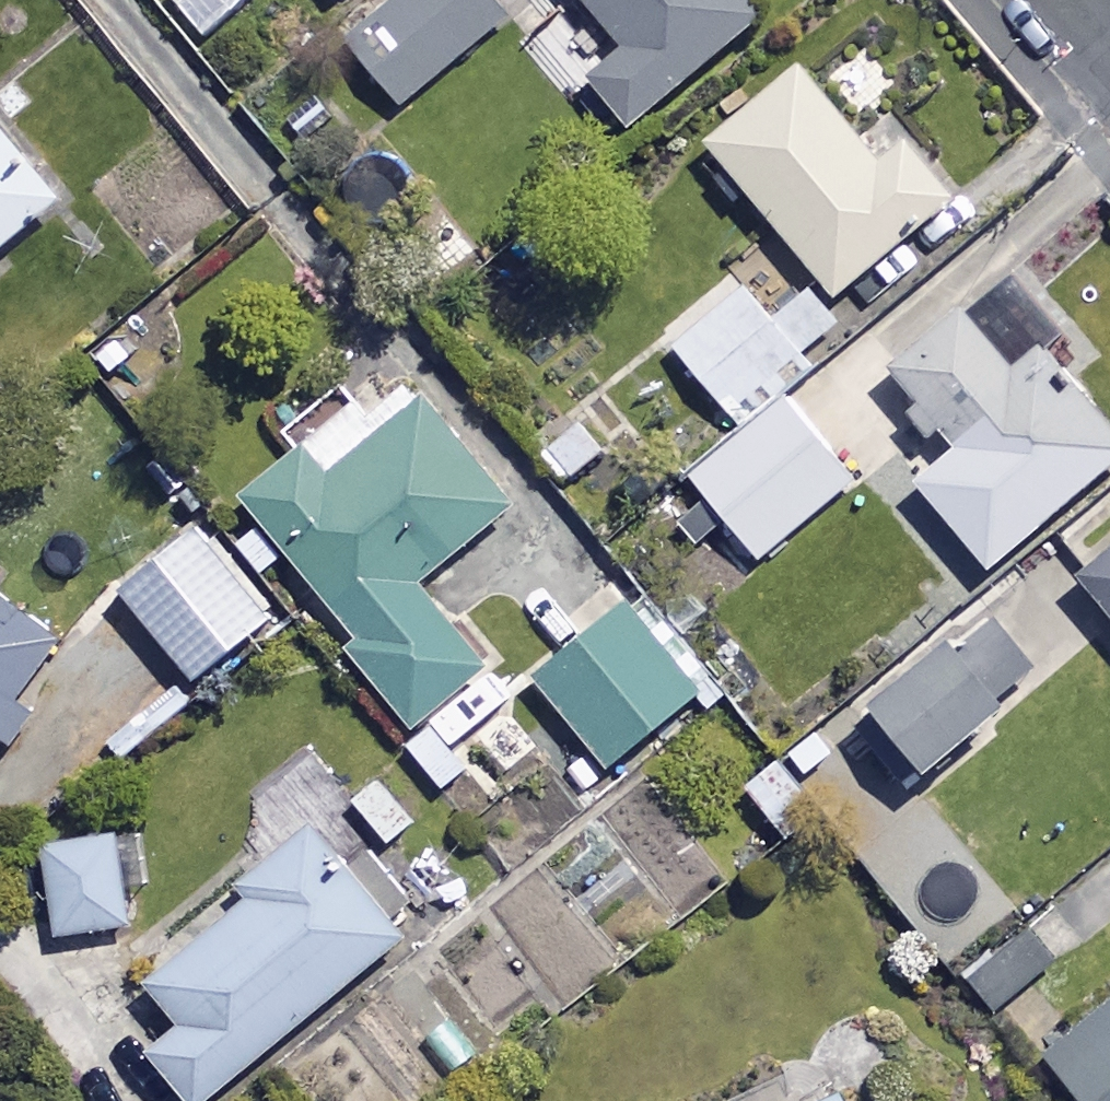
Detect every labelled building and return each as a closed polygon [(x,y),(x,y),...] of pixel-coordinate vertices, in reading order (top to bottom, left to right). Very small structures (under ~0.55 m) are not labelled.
[(197,34),(236,0),(168,0),(197,34)] [(486,0),(394,0),(345,41),(397,103),(500,16),(486,0)] [(618,51),(582,82),(622,130),(757,17),(742,0),(575,0),(618,51)] [(855,144),(787,63),(695,140),(824,294),(950,189),(889,115),(855,144)] [(0,134),(0,247),(56,202),(0,134)] [(665,343),(737,423),(810,356),(800,344),(829,318),(798,284),(764,315),(733,281),(665,343)] [(958,317),(880,384),(929,441),(893,471),(979,571),(1109,458),(1109,444),(1041,364),(1016,385),(958,317)] [(502,514),(393,374),(237,497),(348,639),(339,647),(405,732),(436,708),(461,740),(505,706),(410,586),(502,514)] [(854,477),(788,395),(689,474),(756,556),(854,477)] [(599,448),(571,416),(532,450),(560,482),(599,448)] [(268,621),(196,529),(116,591),(188,684),(268,621)] [(1078,576),(1109,615),(1109,550),(1078,576)] [(57,639),(0,595),(0,714),(57,639)] [(693,694),(619,605),(529,680),(602,768),(693,694)] [(1030,669),(975,605),(843,717),(898,782),(1030,669)] [(437,721),(403,746),(435,789),(469,764),(437,721)] [(808,804),(774,762),(742,789),(777,831),(808,804)] [(176,1008),(142,1038),(190,1092),(243,1044),(256,1059),(406,926),(309,816),(139,966),(176,1008)] [(127,927),(114,836),(40,846),(53,937),(127,927)] [(1078,941),(1051,904),(966,965),(993,1003),(1078,941)] [(1034,1054),(1073,1100),(1109,1100),(1109,991),(1034,1054)] [(827,1090),(804,1100),(832,1100),(827,1090)]
